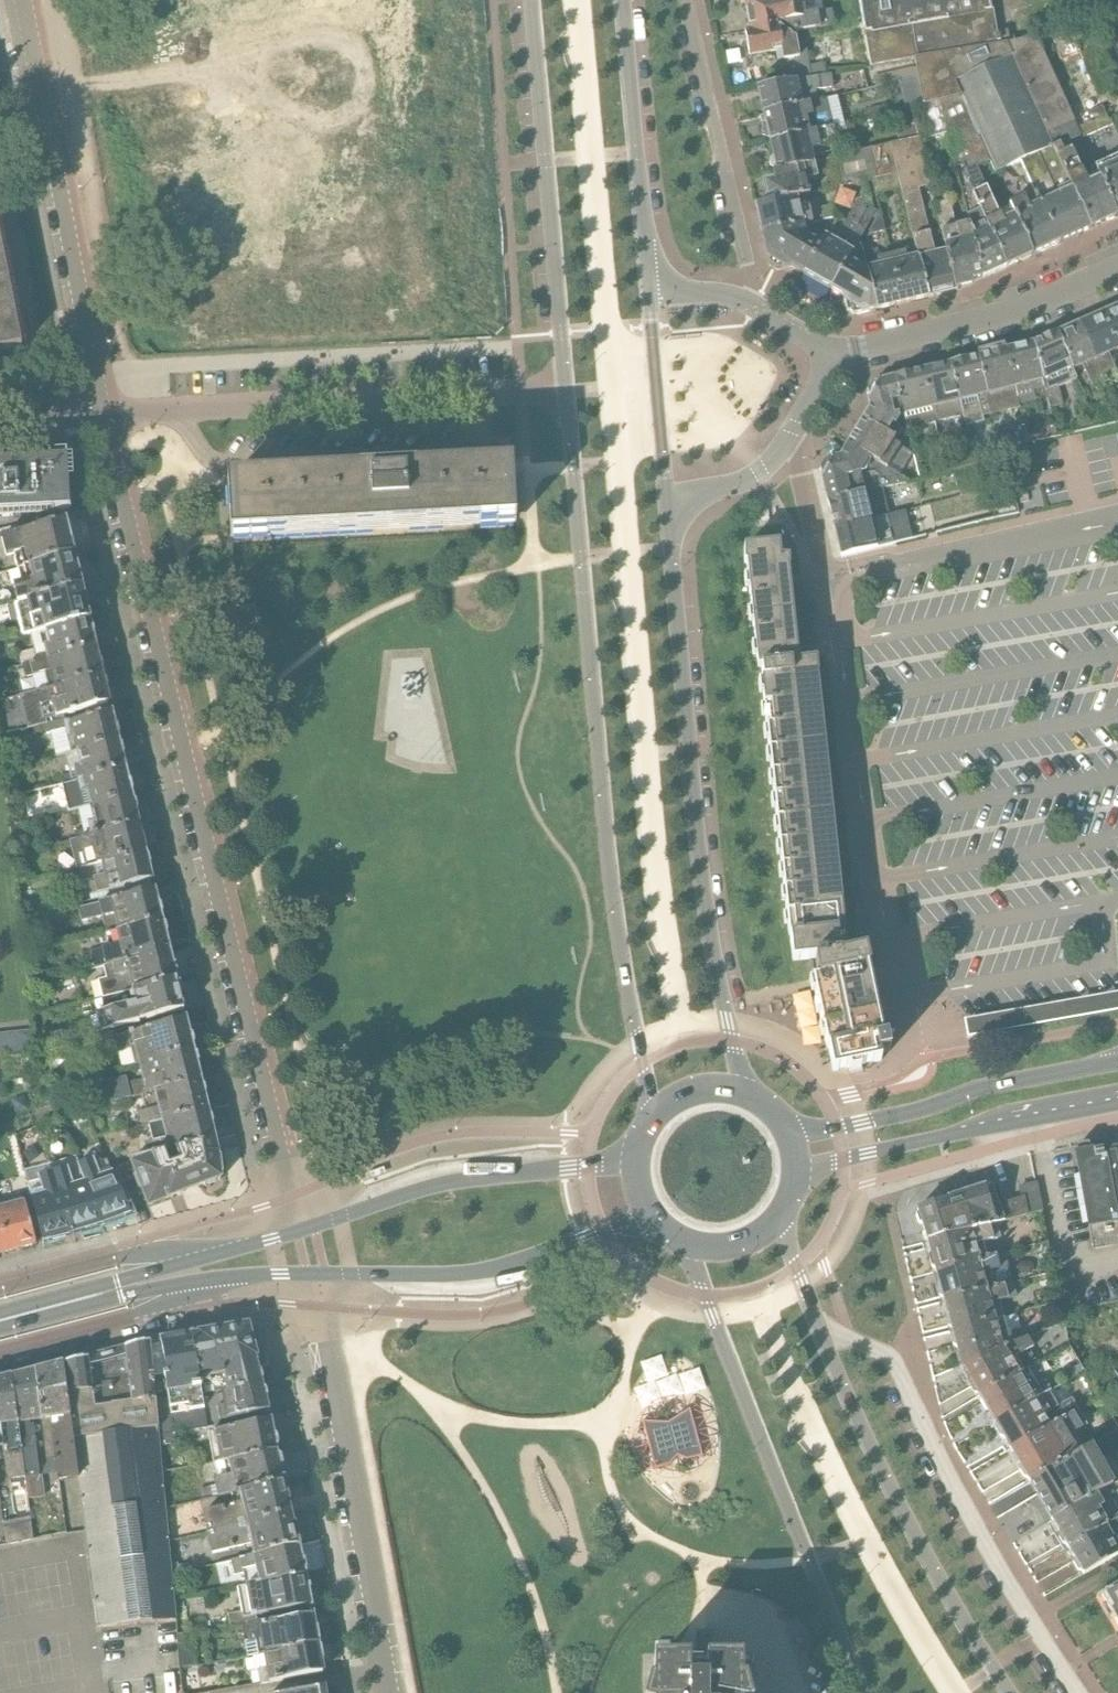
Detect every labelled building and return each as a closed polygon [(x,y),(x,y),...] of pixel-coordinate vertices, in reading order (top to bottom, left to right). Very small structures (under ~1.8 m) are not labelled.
[(833,17),(832,11),(806,15),(805,7),(806,7),(804,0),(745,0),(751,31),(779,27),(781,23),(796,33),(834,26),(833,17)] [(872,67),(912,60),(1010,42),(1008,30),(998,32),(994,10),(992,11),(990,0),(860,0),(872,67)] [(798,45),(796,38),(779,27),(751,31),(745,32),(749,56),(781,50),(784,62),(794,60),(798,81),(826,75),(824,65),(810,67),(807,49),(804,50),(803,44),(798,45)] [(1010,42),(912,60),(916,78),(920,106),(921,107),(940,102),(960,97),(990,161),(996,174),(1022,162),(1034,191),(1059,244),(1091,229),(1067,177),(1047,133),(1074,121),(1036,38),(1010,42)] [(1103,45),(1081,55),(1100,98),(1117,89),(1117,77),(1103,45)] [(764,113),(817,102),(816,92),(833,89),(831,75),(826,75),(798,81),(758,88),(764,113)] [(960,97),(940,102),(948,134),(963,199),(983,279),(1006,268),(973,195),(974,195),(969,183),(970,182),(965,171),(978,166),(990,161),(960,97)] [(770,140),(832,127),(826,100),(817,102),(764,113),(767,126),(761,132),(763,136),(770,139),(770,140)] [(1087,114),(1091,123),(1107,116),(1103,107),(1087,114)] [(1107,116),(1091,123),(1078,128),(1081,137),(1082,139),(1083,139),(1113,125),(1109,115),(1107,116)] [(905,135),(917,131),(913,119),(901,122),(905,135)] [(1074,121),(1047,133),(1067,177),(1091,229),(1117,217),(1099,178),(1088,183),(1082,171),(1069,142),(1081,137),(1078,128),(1074,121)] [(814,164),(815,163),(812,150),(830,146),(830,143),(836,142),(832,127),(770,140),(778,172),(814,164)] [(956,291),(947,251),(934,253),(919,190),(931,187),(920,138),(891,145),(898,174),(901,189),(917,256),(927,298),(956,291)] [(876,179),(898,174),(891,145),(870,150),(876,179)] [(872,180),(876,179),(870,150),(832,159),(834,171),(838,188),(872,180)] [(832,159),(821,162),(824,174),(834,171),(832,159)] [(1097,172),(1099,178),(1117,217),(1117,163),(1097,172)] [(807,181),(818,179),(814,164),(778,172),(774,173),(776,183),(765,185),(769,204),(798,198),(810,195),(807,181)] [(978,166),(965,171),(970,182),(969,183),(974,195),(973,195),(1006,268),(1032,256),(1011,209),(998,214),(978,166)] [(876,179),(872,180),(875,194),(901,189),(898,174),(876,179)] [(832,290),(858,244),(876,212),(874,211),(869,190),(866,188),(861,204),(849,196),(825,237),(821,243),(804,274),(832,290)] [(1024,198),(1009,205),(1011,209),(1032,256),(1059,244),(1034,191),(1023,196),(1024,198)] [(762,234),(804,226),(812,224),(813,224),(809,208),(800,210),(798,198),(769,204),(760,206),(757,211),(762,234)] [(974,281),(983,279),(963,199),(935,205),(941,232),(947,251),(956,291),(959,290),(959,289),(972,286),(974,282),(974,281)] [(824,221),(834,219),(831,207),(821,209),(824,221)] [(869,236),(885,232),(882,220),(877,221),(869,236)] [(792,267),(804,274),(821,243),(825,237),(812,224),(804,226),(762,234),(770,267),(778,271),(792,267)] [(22,348),(0,238),(0,353),(22,348)] [(854,316),(877,310),(867,269),(861,246),(858,244),(832,290),(843,297),(847,312),(854,316)] [(902,304),(927,298),(917,256),(906,259),(905,253),(890,256),(902,304)] [(877,310),(902,304),(890,256),(877,260),(878,266),(867,269),(877,310)] [(1104,315),(1117,349),(1117,309),(1104,315)] [(1106,381),(1117,376),(1117,374),(1109,355),(1117,351),(1117,349),(1104,315),(1082,325),(1106,381)] [(1092,387),(1106,381),(1082,325),(1058,335),(1073,371),(1083,366),(1092,387)] [(1045,388),(1051,409),(1063,405),(1059,388),(1077,380),(1073,371),(1058,335),(1035,345),(1045,388)] [(1034,391),(1045,388),(1035,345),(1007,352),(1020,406),(1037,402),(1034,391)] [(1007,352),(979,359),(993,415),(1021,408),(1020,406),(1007,352)] [(983,418),(993,415),(979,359),(952,366),(964,414),(981,410),(983,418)] [(964,416),(964,414),(952,366),(923,373),(935,420),(936,423),(964,416)] [(909,427),(935,420),(923,373),(897,379),(906,415),(909,427)] [(868,393),(872,408),(862,424),(900,447),(903,442),(899,440),(905,430),(896,425),(897,424),(900,419),(899,416),(904,415),(904,416),(906,415),(897,379),(873,385),(868,393)] [(1090,430),(1107,426),(1104,415),(1087,419),(1090,430)] [(915,456),(900,447),(862,424),(849,445),(887,468),(901,477),(915,456)] [(1055,438),(1052,426),(1041,428),(1042,434),(1029,437),(1031,443),(1055,438)] [(1017,446),(1029,443),(1027,433),(1014,435),(1017,446)] [(828,501),(884,489),(898,486),(896,477),(881,481),(879,476),(881,473),(883,474),(887,468),(849,445),(841,459),(825,461),(820,468),(828,501)] [(19,456),(18,456),(17,449),(0,450),(0,516),(22,515),(54,513),(54,512),(71,511),(68,454),(19,456)] [(955,471),(977,465),(974,452),(944,460),(948,473),(955,471)] [(962,497),(984,491),(977,465),(955,471),(962,497)] [(513,473),(407,478),(230,488),(233,534),(515,519),(513,473)] [(835,529),(885,517),(889,516),(884,489),(828,501),(835,529)] [(842,557),(892,544),(885,517),(835,529),(842,557)] [(19,570),(74,556),(66,523),(2,538),(7,558),(16,556),(19,570)] [(848,954),(846,933),(818,673),(817,661),(799,663),(789,569),(790,569),(789,559),(781,559),(780,544),(744,548),(744,564),(746,564),(757,669),(761,668),(763,681),(762,681),(764,700),(766,718),(788,913),(791,939),(794,961),(816,959),(819,976),(814,977),(816,985),(828,1044),(834,1072),(850,1069),(851,1074),(864,1071),(862,1066),(882,1062),(881,1055),(891,1053),(888,1039),(884,1040),(876,1003),(881,1001),(882,1000),(882,999),(883,998),(884,997),(884,996),(873,965),(869,966),(866,950),(848,954)] [(27,602),(82,588),(74,556),(19,570),(23,585),(14,586),(18,604),(27,602)] [(35,634),(89,621),(82,588),(27,602),(35,634)] [(37,662),(96,649),(89,621),(35,634),(38,650),(35,650),(37,662)] [(39,692),(103,676),(96,649),(37,662),(23,666),(26,679),(35,677),(39,692)] [(39,692),(45,720),(108,704),(105,694),(107,694),(103,676),(39,692)] [(66,755),(119,742),(112,713),(68,724),(67,723),(66,723),(65,721),(45,725),(47,734),(58,732),(63,755),(66,755)] [(63,785),(126,770),(119,742),(66,755),(71,775),(61,777),(63,785)] [(80,810),(133,798),(126,770),(63,785),(65,793),(75,790),(80,810)] [(76,840),(139,826),(133,798),(80,810),(84,830),(75,832),(76,840)] [(88,867),(146,853),(139,826),(76,840),(70,841),(74,857),(85,855),(88,867)] [(121,890),(121,889),(153,881),(146,853),(88,867),(81,869),(87,897),(98,896),(121,890)] [(18,885),(28,882),(24,868),(17,870),(18,885)] [(109,933),(163,921),(155,890),(99,903),(99,904),(89,906),(93,921),(105,918),(109,933)] [(106,967),(170,952),(163,921),(109,933),(107,934),(110,947),(102,949),(106,967)] [(118,996),(177,981),(170,952),(106,967),(104,967),(107,979),(98,981),(102,998),(118,994),(118,996)] [(141,1022),(185,1011),(177,981),(118,996),(121,1007),(97,1013),(101,1032),(141,1022)] [(964,1020),(968,1039),(1117,1012),(1117,993),(964,1020)] [(139,1064),(194,1051),(187,1020),(131,1033),(129,1033),(113,1037),(117,1054),(136,1049),(139,1064)] [(36,1055),(34,1032),(0,1036),(0,1059),(36,1055)] [(146,1094),(201,1080),(194,1051),(139,1064),(144,1083),(130,1087),(127,1077),(101,1083),(106,1104),(144,1094),(146,1094)] [(150,1125),(208,1110),(201,1080),(146,1094),(144,1094),(148,1112),(140,1113),(143,1126),(150,1125)] [(169,1151),(215,1140),(208,1110),(150,1125),(154,1142),(167,1139),(169,1151)] [(215,1140),(169,1151),(154,1155),(154,1153),(129,1159),(136,1177),(134,1177),(139,1191),(143,1189),(150,1205),(201,1186),(222,1178),(219,1153),(215,1140)] [(1114,1148),(1109,1143),(1108,1143),(1106,1149),(1095,1151),(1089,1143),(1080,1145),(1077,1155),(1094,1250),(1117,1246),(1117,1147),(1114,1148)] [(84,1182),(102,1224),(131,1213),(113,1172),(108,1160),(97,1164),(94,1158),(78,1165),(84,1182)] [(73,1232),(102,1224),(84,1182),(74,1185),(69,1168),(54,1172),(73,1232)] [(44,1241),(73,1232),(54,1172),(38,1177),(42,1190),(31,1193),(44,1241)] [(993,1184),(962,1194),(958,1192),(944,1196),(942,1201),(918,1209),(928,1244),(974,1230),(997,1224),(1042,1211),(1036,1184),(1020,1187),(1023,1198),(1000,1205),(993,1184)] [(10,1252),(37,1245),(26,1201),(0,1207),(0,1212),(10,1252)] [(10,1252),(0,1212),(0,1255),(10,1252)] [(936,1273),(987,1258),(983,1243),(1001,1238),(997,1224),(974,1230),(928,1244),(936,1273)] [(944,1302),(1012,1283),(1008,1268),(1010,1267),(1006,1253),(987,1258),(936,1273),(944,1302)] [(1064,1313),(1081,1310),(1074,1273),(1057,1277),(1064,1313)] [(953,1333),(1004,1318),(1000,1303),(1018,1297),(1014,1283),(1012,1283),(944,1302),(953,1333)] [(962,1367),(1022,1340),(1019,1330),(1008,1333),(1004,1318),(953,1333),(962,1367)] [(224,1392),(262,1385),(261,1382),(263,1379),(262,1373),(259,1371),(255,1358),(266,1355),(259,1327),(250,1329),(249,1327),(221,1332),(227,1373),(222,1375),(222,1379),(215,1390),(216,1397),(225,1395),(224,1392)] [(210,1398),(216,1397),(215,1390),(222,1379),(222,1375),(227,1373),(221,1332),(220,1330),(193,1335),(203,1399),(210,1398)] [(205,1409),(203,1399),(193,1335),(162,1340),(168,1377),(165,1377),(168,1389),(166,1390),(167,1394),(169,1394),(171,1409),(172,1414),(205,1409)] [(980,1397),(1031,1366),(1024,1354),(1028,1351),(1026,1347),(1032,1343),(1028,1337),(1022,1340),(962,1367),(980,1397)] [(171,1552),(170,1541),(161,1447),(177,1443),(176,1434),(208,1428),(207,1421),(199,1422),(198,1418),(169,1422),(169,1417),(159,1418),(151,1342),(63,1365),(79,1481),(85,1530),(98,1628),(178,1621),(171,1552)] [(995,1423),(1051,1392),(1053,1390),(1038,1364),(1035,1366),(1034,1364),(1031,1366),(980,1397),(995,1423)] [(79,1481),(63,1365),(36,1372),(49,1460),(55,1459),(58,1483),(79,1481)] [(36,1372),(13,1378),(26,1479),(28,1500),(41,1498),(39,1477),(40,1476),(39,1461),(49,1460),(36,1372)] [(26,1479),(13,1378),(0,1382),(0,1427),(2,1427),(9,1481),(26,1479)] [(221,1421),(269,1412),(266,1400),(267,1397),(266,1391),(263,1389),(262,1385),(224,1392),(225,1395),(216,1397),(210,1398),(215,1427),(222,1426),(221,1421)] [(995,1423),(1011,1450),(1068,1416),(1061,1405),(1059,1406),(1051,1392),(995,1423)] [(642,1423),(654,1469),(669,1466),(678,1457),(688,1461),(703,1456),(689,1408),(667,1423),(642,1423)] [(1023,1471),(1077,1440),(1074,1434),(1088,1426),(1079,1410),(1068,1416),(1011,1450),(1023,1471)] [(214,1462),(277,1451),(276,1448),(278,1445),(276,1438),(274,1435),(271,1421),(216,1431),(216,1429),(213,1430),(213,1432),(209,1433),(214,1462)] [(1052,1521),(1115,1484),(1092,1446),(1083,1451),(1077,1440),(1023,1471),(1052,1521)] [(239,1493),(284,1482),(281,1468),(282,1465),(281,1458),(278,1456),(277,1451),(214,1462),(215,1465),(216,1464),(219,1478),(214,1479),(216,1490),(213,1490),(212,1487),(200,1490),(203,1500),(218,1497),(218,1498),(239,1493)] [(208,1533),(291,1514),(287,1497),(289,1494),(287,1486),(284,1485),(284,1482),(239,1493),(241,1503),(203,1511),(206,1524),(195,1527),(197,1536),(208,1533)] [(1117,1521),(1117,1520),(1117,1510),(1113,1501),(1117,1499),(1117,1482),(1115,1484),(1052,1521),(1068,1549),(1117,1521)] [(254,1556),(299,1546),(298,1543),(300,1540),(298,1533),(295,1531),(291,1514),(208,1533),(213,1555),(251,1546),(254,1556)] [(31,1517),(18,1519),(21,1542),(34,1539),(31,1517)] [(18,1519),(4,1522),(8,1545),(21,1542),(18,1519)] [(1117,1556),(1117,1543),(1115,1538),(1117,1536),(1117,1522),(1117,1521),(1068,1549),(1084,1576),(1117,1556)] [(247,1586),(305,1574),(305,1571),(306,1569),(304,1561),(302,1561),(299,1546),(254,1556),(232,1561),(235,1576),(244,1573),(247,1586)] [(257,1616),(311,1606),(309,1590),(310,1589),(309,1581),(306,1580),(305,1574),(247,1586),(239,1588),(245,1612),(229,1615),(231,1625),(258,1621),(257,1616)] [(1101,1597),(1117,1625),(1117,1587),(1101,1597)] [(264,1656),(321,1645),(317,1626),(315,1626),(314,1618),(316,1618),(315,1615),(280,1621),(279,1620),(246,1626),(246,1629),(240,1630),(242,1642),(244,1641),(247,1657),(264,1654),(264,1656)] [(265,1684),(323,1673),(322,1664),(325,1664),(321,1645),(264,1656),(266,1668),(258,1670),(260,1682),(260,1684),(265,1684)] [(741,1665),(706,1665),(706,1688),(690,1688),(690,1665),(655,1665),(655,1692),(741,1692),(741,1665)]
